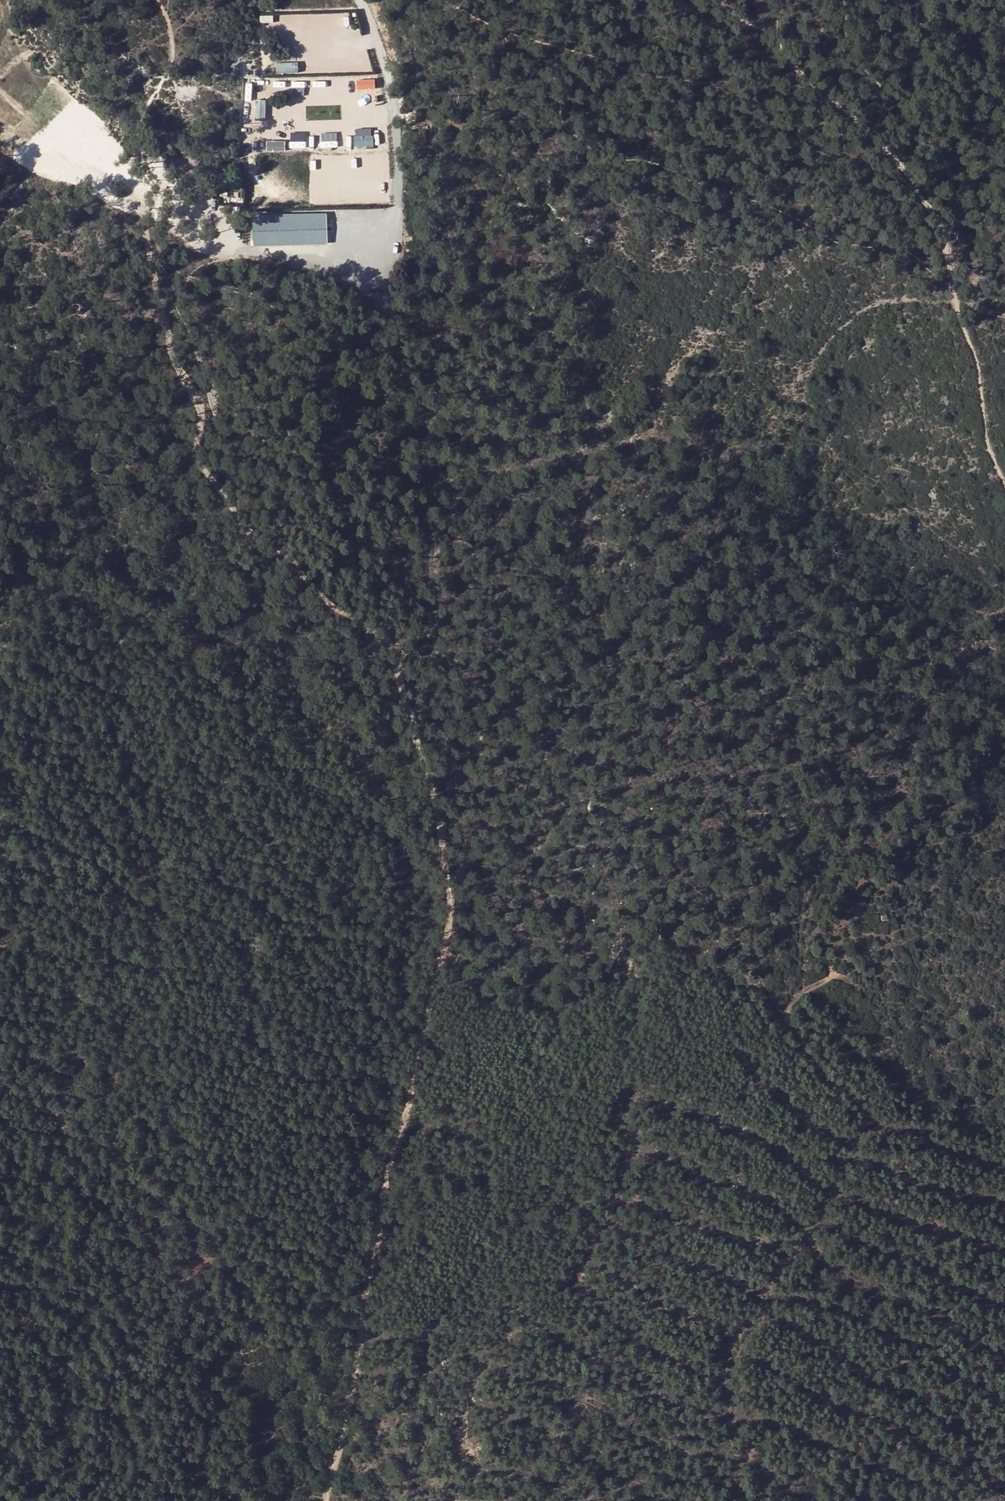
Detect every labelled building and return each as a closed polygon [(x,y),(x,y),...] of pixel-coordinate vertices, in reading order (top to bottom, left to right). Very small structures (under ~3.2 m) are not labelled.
[(277,62),(277,72),(299,72),(299,62),(277,62)] [(256,120),(267,120),(267,99),(256,99),(256,120)] [(373,146),(373,128),(355,128),(355,146),(373,146)] [(253,214),(253,245),(328,244),(327,213),(253,214)]
